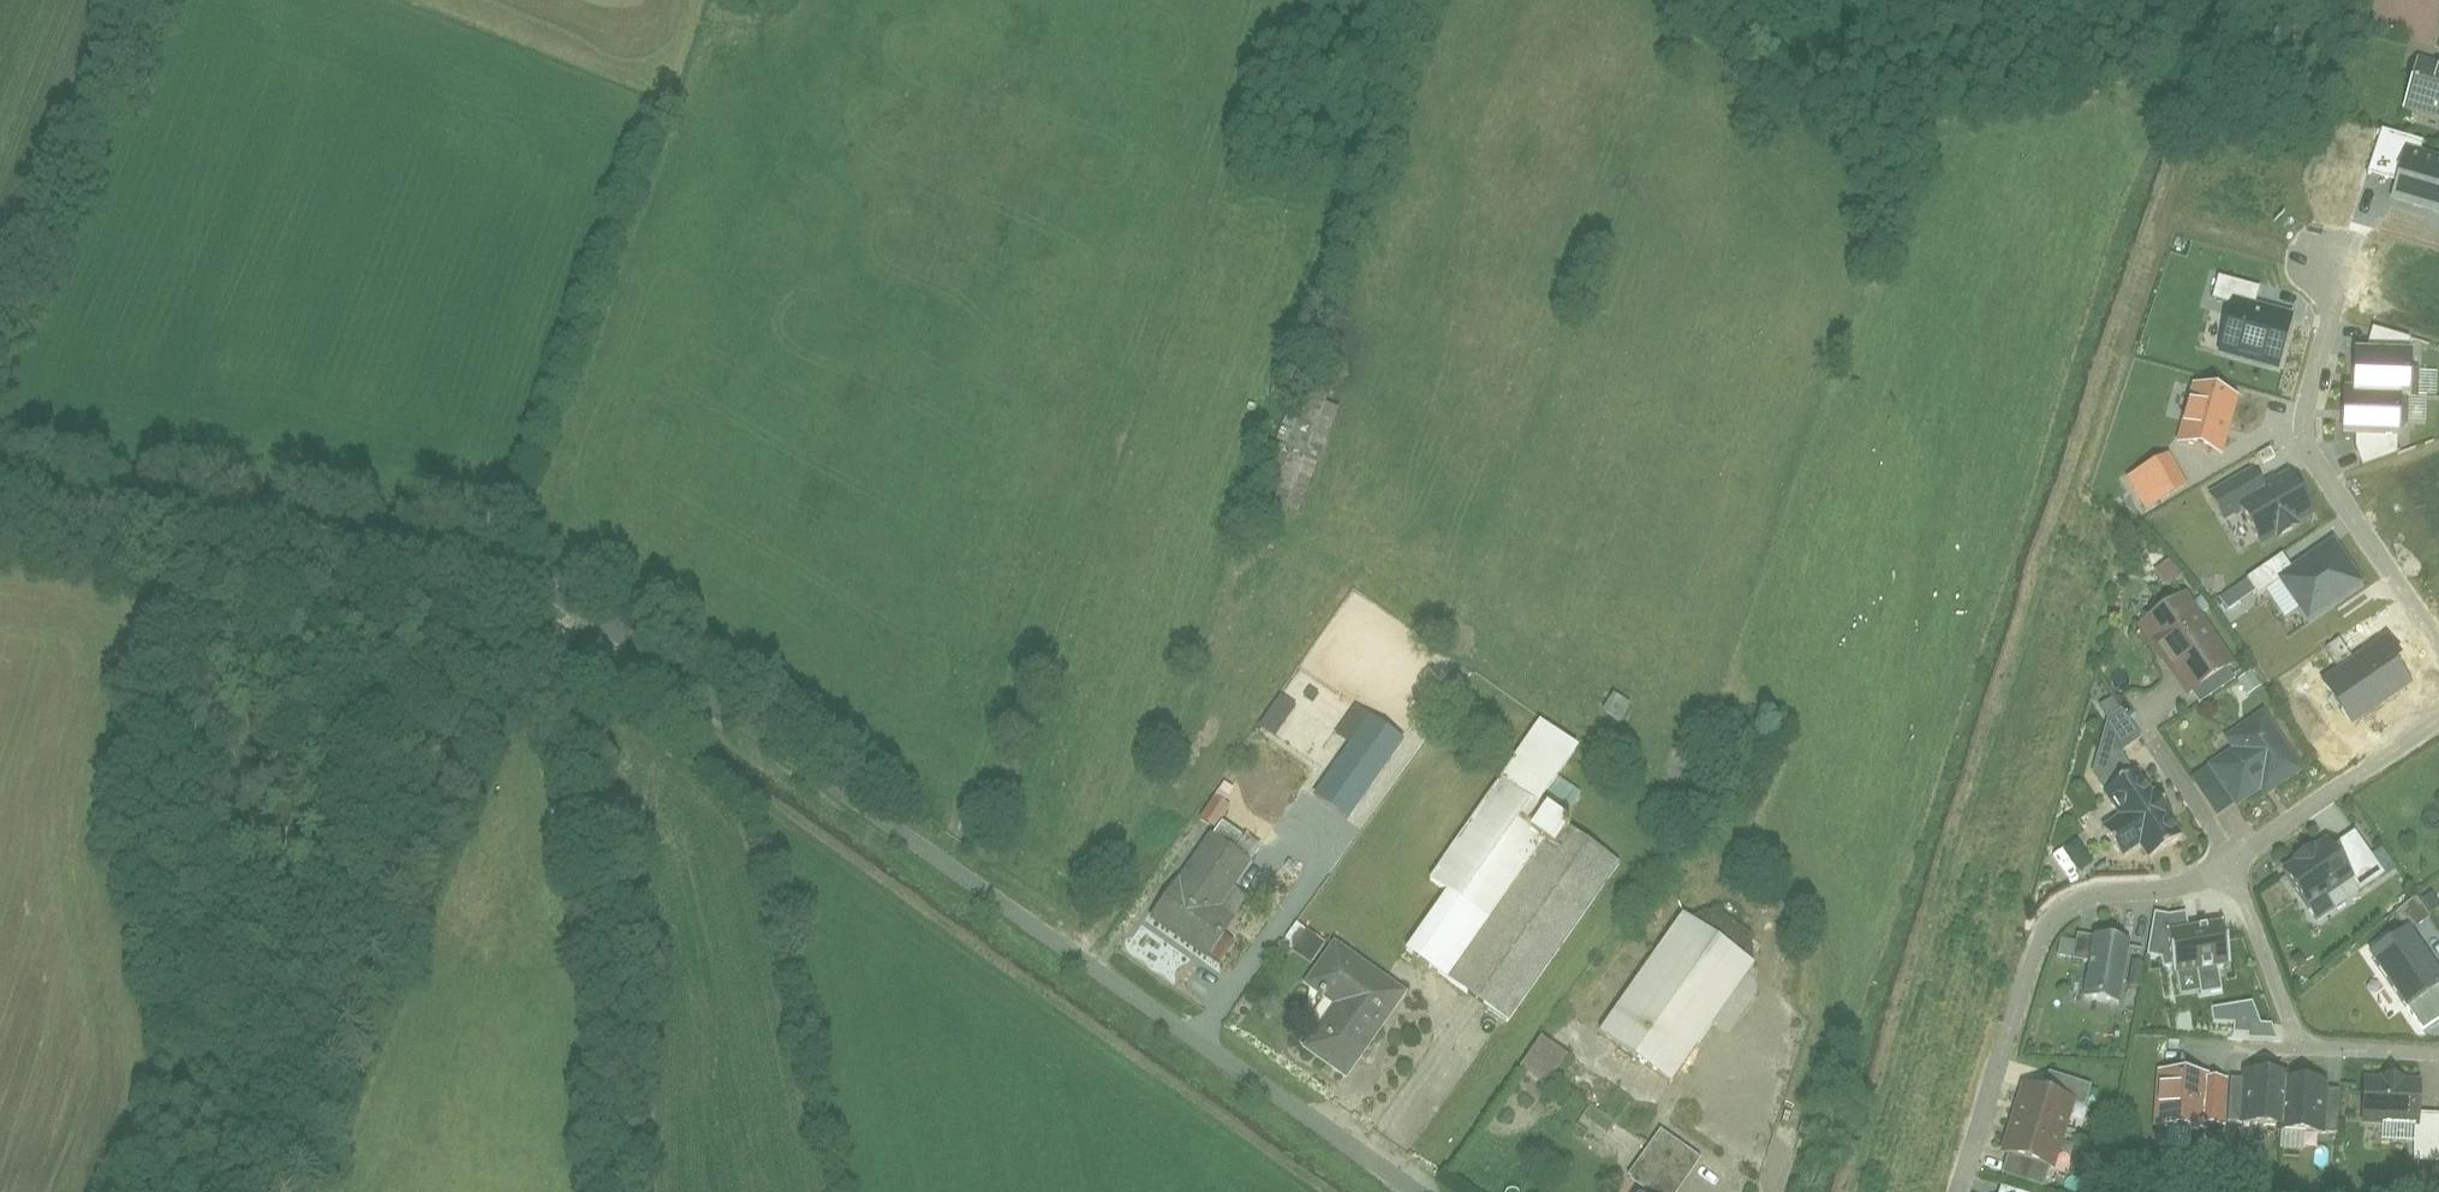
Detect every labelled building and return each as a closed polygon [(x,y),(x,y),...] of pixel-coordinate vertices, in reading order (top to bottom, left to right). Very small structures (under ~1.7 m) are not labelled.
[(2413,56),(2398,114),(2438,125),(2438,62),(2413,56)] [(2337,206),(2438,233),(2438,175),(2351,152),(2337,206)] [(2302,318),(2240,301),(2226,354),(2288,371),(2302,318)] [(2426,400),(2427,365),(2368,362),(2366,397),(2419,399),(2426,400)] [(2250,397),(2203,384),(2191,425),(2186,444),(2233,457),(2250,397)] [(2417,435),(2419,399),(2366,397),(2359,397),(2358,432),(2417,435)] [(2327,513),(2304,474),(2250,505),(2272,544),(2327,513)] [(2373,581),(2344,539),(2289,577),(2318,618),(2373,581)] [(2221,660),(2181,603),(2206,586),(2182,551),(2152,572),(2170,598),(2123,631),(2169,697),(2221,660)] [(2223,754),(2199,770),(2226,812),(2252,795),(2257,802),(2298,776),(2256,713),(2214,740),(2223,754)] [(1373,722),(1322,796),(1358,820),(1408,746),(1373,722)] [(1511,1026),(1621,864),(1535,805),(1573,750),(1535,724),(1426,883),(1442,894),(1402,952),(1511,1026)] [(2426,771),(2438,789),(2438,762),(2426,771)] [(2095,831),(2114,862),(2130,852),(2138,865),(2176,840),(2132,771),(2095,795),(2111,821),(2095,831)] [(1187,870),(1150,920),(1206,962),(1236,922),(1223,913),(1259,866),(1214,832),(1199,852),(1180,838),(1167,855),(1187,870)] [(2280,866),(2269,873),(2305,925),(2321,914),(2312,901),(2341,881),(2313,841),(2302,849),(2299,845),(2276,861),(2280,866)] [(2418,932),(2438,917),(2438,915),(2425,896),(2403,912),(2418,932)] [(1735,964),(1672,920),(1590,1038),(1653,1082),(1735,964)] [(2234,925),(2178,932),(2187,999),(2234,993),(2230,968),(2240,967),(2234,925)] [(2395,930),(2355,957),(2391,1011),(2431,984),(2395,930)] [(2086,936),(2073,1003),(2111,1009),(2123,943),(2086,936)] [(1296,1048),(1347,1084),(1407,997),(1330,945),(1298,992),(1323,1009),(1296,1048)] [(2266,1004),(2221,1006),(2222,1022),(2242,1021),(2243,1038),(2283,1036),(2282,1026),(2267,1027),(2266,1004)] [(2238,1071),(2234,1130),(2272,1132),(2273,1132),(2273,1138),(2316,1141),(2320,1083),(2281,1081),(2281,1074),(2238,1071)] [(2082,1085),(2033,1072),(2027,1095),(2075,1108),(2082,1085)] [(2200,1076),(2148,1073),(2144,1134),(2197,1137),(2198,1130),(2216,1131),(2219,1084),(2199,1082),(2200,1076)] [(2414,1119),(2414,1087),(2354,1087),(2354,1135),(2405,1134),(2406,1173),(2438,1173),(2438,1119),(2414,1119)] [(2011,1092),(1987,1166),(2041,1184),(2065,1110),(2011,1092)] [(1622,1175),(1645,1191),(1652,1191),(1681,1152),(1654,1132),(1622,1175)]
